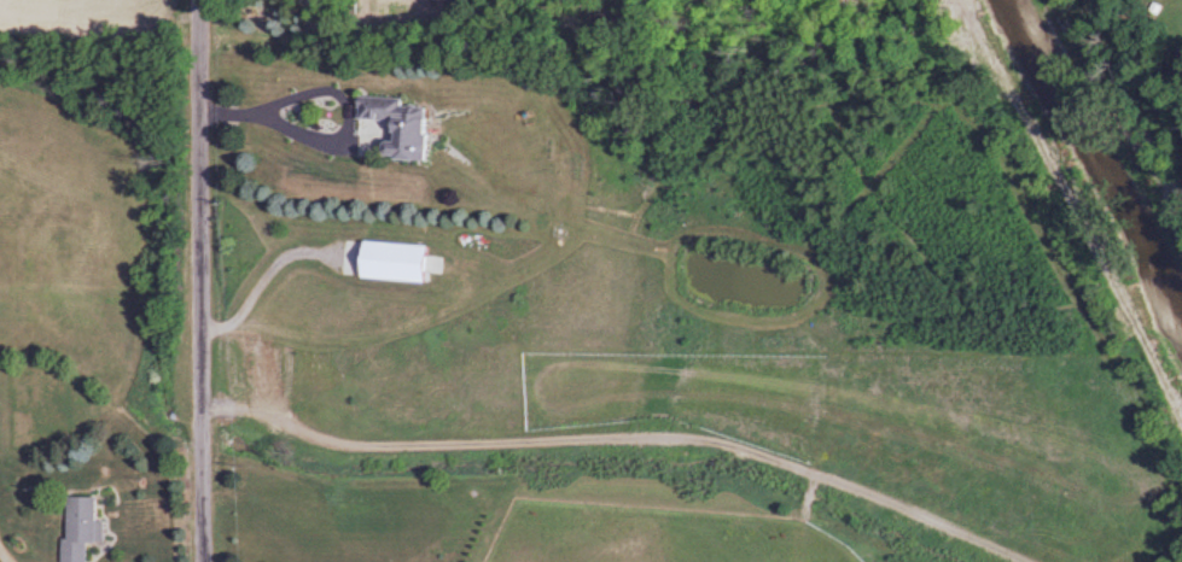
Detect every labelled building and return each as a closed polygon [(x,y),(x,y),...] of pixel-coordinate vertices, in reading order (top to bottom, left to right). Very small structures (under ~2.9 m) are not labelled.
[(419,160),(421,102),(355,100),(353,158),(419,160)] [(59,561),(82,561),(83,543),(100,543),(100,523),(89,523),(90,498),(60,497),(59,561)]
